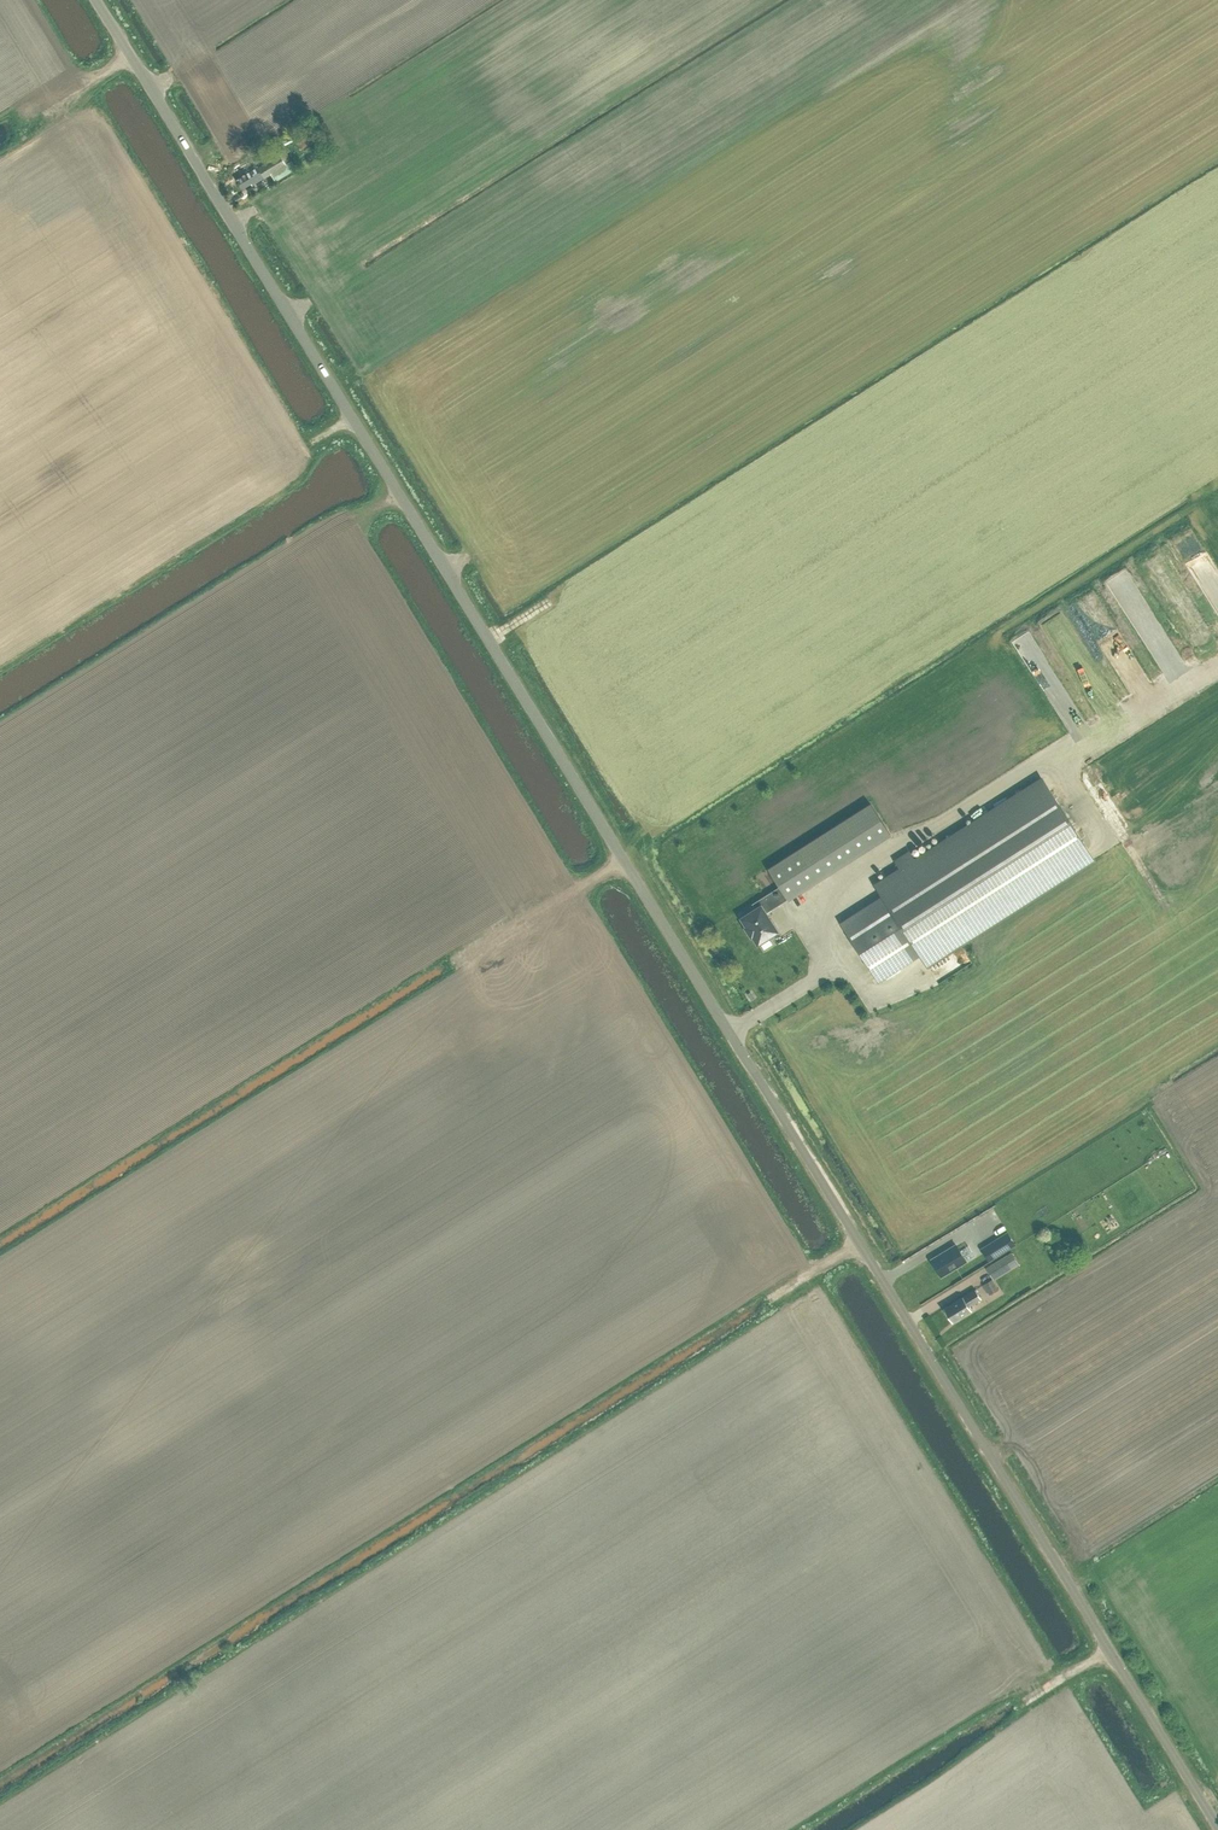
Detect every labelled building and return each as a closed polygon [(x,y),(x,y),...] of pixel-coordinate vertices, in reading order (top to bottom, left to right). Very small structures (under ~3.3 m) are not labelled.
[(302,149),(314,141),(307,130),(295,138),(302,149)] [(286,164),(281,155),(258,168),(255,164),(249,168),(246,163),(236,170),(240,176),(237,178),(244,189),(252,183),(253,184),(271,173),(286,164)] [(290,161),(286,164),(271,173),(276,181),(295,169),(290,161)] [(883,896),(841,922),(879,981),(920,955),(927,965),(1093,858),(1043,780),(916,861),(911,852),(895,862),(901,870),(877,886),(883,896)] [(800,849),(769,869),(780,886),(788,899),(819,879),(800,849)] [(766,913),(773,909),(765,896),(752,904),(756,910),(743,918),(748,927),(747,928),(752,935),(753,934),(759,943),(777,932),(766,913)] [(994,1240),(981,1248),(989,1261),(1002,1253),(1016,1244),(1008,1232),(994,1240)] [(941,1276),(966,1261),(956,1245),(931,1260),(941,1276)] [(993,1278),(1009,1267),(1003,1257),(986,1268),(993,1278)] [(990,1293),(998,1288),(991,1278),(983,1283),(990,1293)] [(953,1322),(972,1309),(970,1306),(981,1298),(975,1289),(944,1309),(953,1322)] [(938,1324),(936,1315),(928,1317),(930,1326),(938,1324)]
